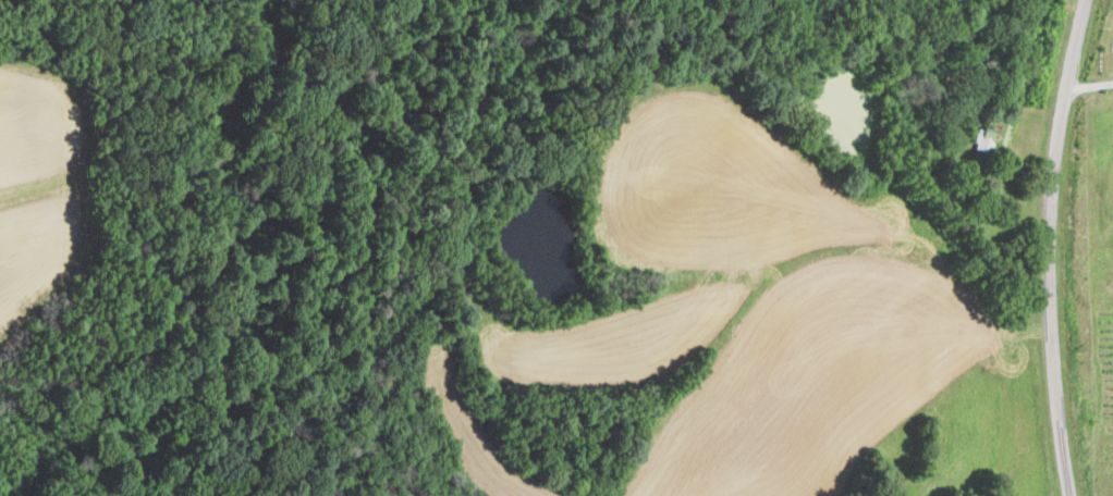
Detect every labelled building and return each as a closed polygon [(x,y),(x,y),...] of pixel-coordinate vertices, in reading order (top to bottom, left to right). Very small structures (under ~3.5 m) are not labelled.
[(989,151),(992,141),(1003,144),(1009,122),(998,119),(996,130),(979,125),(973,147),(989,151)]
